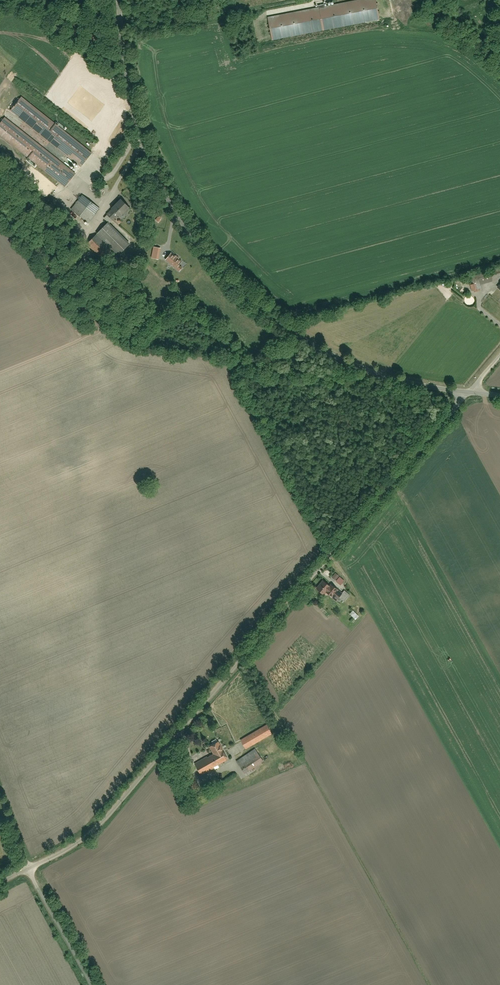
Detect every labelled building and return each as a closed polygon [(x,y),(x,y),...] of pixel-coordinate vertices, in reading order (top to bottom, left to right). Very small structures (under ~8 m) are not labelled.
[(273,40),(379,20),(376,0),(349,0),(269,15),(273,40)] [(72,171),(77,165),(79,167),(92,150),(22,96),(9,113),(72,161),(67,167),(4,118),(0,124),(0,144),(61,190),(74,173),(72,171)] [(82,194),(74,205),(93,217),(101,206),(82,194)] [(119,197),(104,216),(116,225),(131,207),(119,197)] [(106,224),(96,234),(116,254),(127,244),(106,224)] [(93,237),(85,245),(99,258),(106,252),(93,237)] [(179,265),(182,261),(171,253),(165,260),(179,271),(182,267),(179,265)] [(491,278),(499,276),(499,269),(489,272),(489,271),(473,275),(476,285),(492,281),(491,278)] [(322,581),(314,590),(321,597),(325,593),(336,603),(339,600),(347,606),(353,599),(344,591),(342,594),(330,584),(329,586),(322,581)] [(352,611),(349,614),(355,620),(359,617),(352,611)] [(241,739),(246,749),(272,736),(267,726),(241,739)] [(200,776),(226,761),(216,743),(207,747),(212,756),(195,765),(200,776)] [(238,763),(244,774),(263,762),(257,752),(238,763)] [(183,783),(190,794),(201,787),(194,776),(183,783)] [(192,804),(196,808),(209,800),(206,795),(192,804)]
